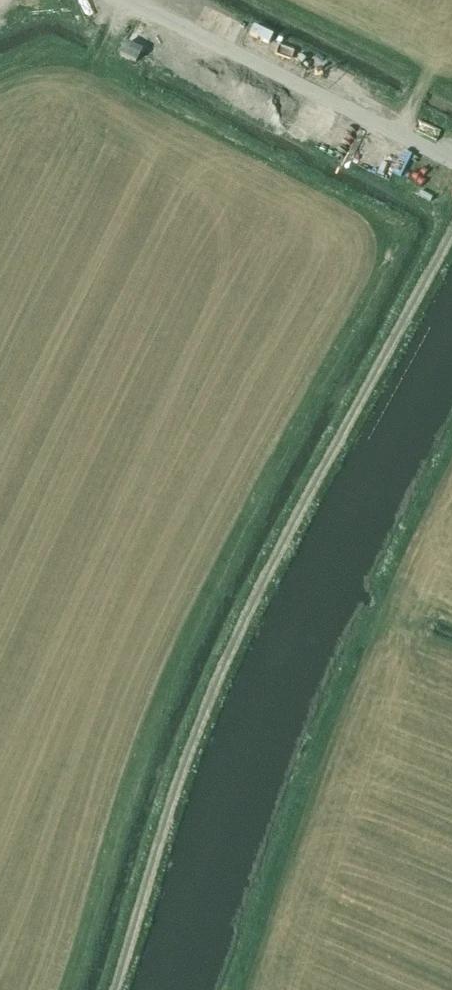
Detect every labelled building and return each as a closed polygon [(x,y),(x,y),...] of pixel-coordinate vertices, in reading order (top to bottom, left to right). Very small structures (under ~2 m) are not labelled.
[(125,44),(120,55),(135,63),(141,52),(125,44)]
